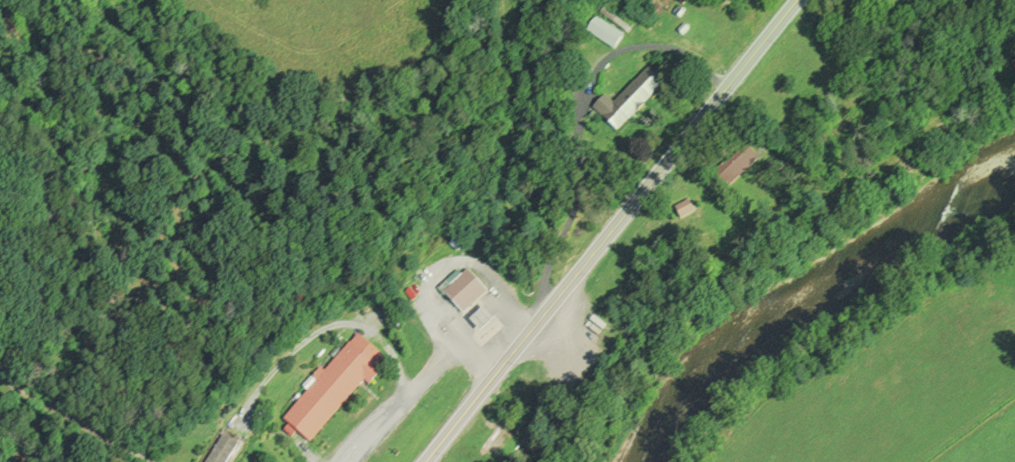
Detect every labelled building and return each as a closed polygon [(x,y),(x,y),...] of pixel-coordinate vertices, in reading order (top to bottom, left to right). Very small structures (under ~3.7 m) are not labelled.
[(585,33),(595,18),(626,38),(616,53),(585,33)] [(592,111),(620,136),(666,85),(648,68),(615,105),(606,96),(592,111)] [(714,182),(748,147),(760,158),(726,193),(714,182)] [(675,209),(691,202),(699,218),(682,225),(675,209)] [(439,291),(463,318),(490,293),(470,271),(463,277),(459,273),(439,291)] [(311,445),(366,384),(372,388),(385,374),(379,368),(386,360),(359,336),(326,373),(321,369),(313,378),(318,383),(285,421),(311,445)] [(240,445),(229,461),(208,461),(225,435),(240,445)]
